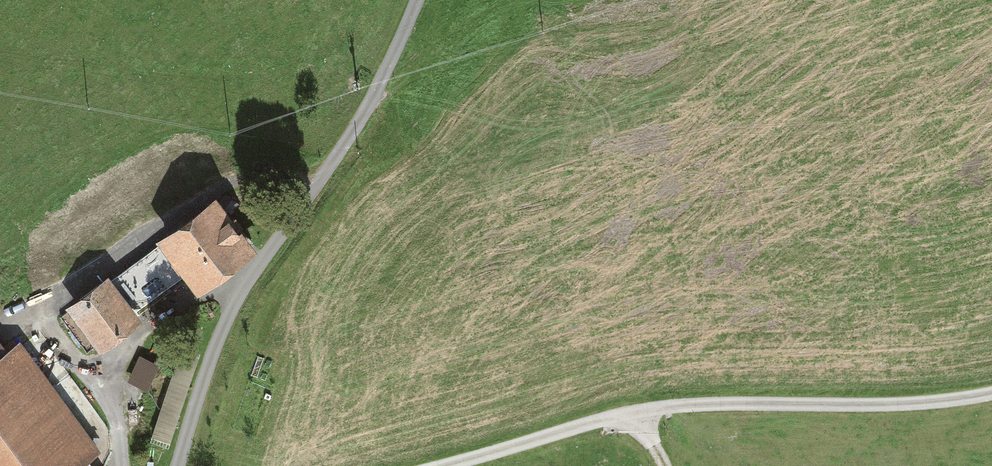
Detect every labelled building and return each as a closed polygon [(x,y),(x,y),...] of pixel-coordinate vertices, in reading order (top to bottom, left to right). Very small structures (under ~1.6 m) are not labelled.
[(252,256),(216,208),(166,246),(202,293),(252,256)] [(110,280),(67,309),(97,352),(139,323),(110,280)] [(0,368),(0,465),(95,465),(107,458),(32,346),(0,368)] [(159,364),(137,355),(126,383),(149,391),(159,364)] [(175,446),(199,364),(177,357),(152,439),(175,446)]
